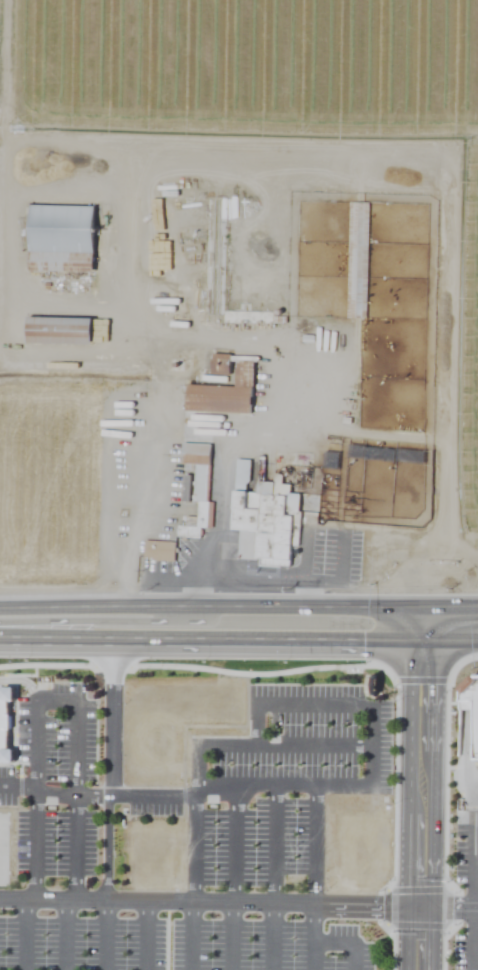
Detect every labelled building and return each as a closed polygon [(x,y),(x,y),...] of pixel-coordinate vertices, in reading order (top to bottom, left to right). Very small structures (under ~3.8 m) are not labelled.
[(100,263),(36,263),(36,188),(100,187),(100,263)] [(227,313),(209,313),(208,201),(227,201),(227,313)] [(371,318),(351,318),(351,205),(371,205),(371,318)] [(91,343),(32,343),(32,319),(91,319),(91,343)] [(255,413),(191,413),(190,387),(255,387),(255,413)] [(207,528),(211,445),(182,444),(181,465),(194,465),(194,476),(185,476),(184,502),(197,502),(196,528),(207,528)] [(238,561),(291,565),(292,547),(298,548),(302,495),(289,494),(290,477),(274,476),(274,483),(257,481),(256,492),(248,492),(250,460),(236,459),(230,530),(240,530),(238,561)] [(174,560),(174,542),(143,541),(143,560),(174,560)] [(464,687),(463,707),(477,707),(477,756),(477,671),(464,687)] [(33,767),(0,768),(0,680),(32,680),(33,767)] [(14,874),(0,875),(0,806),(14,806),(14,874)]
